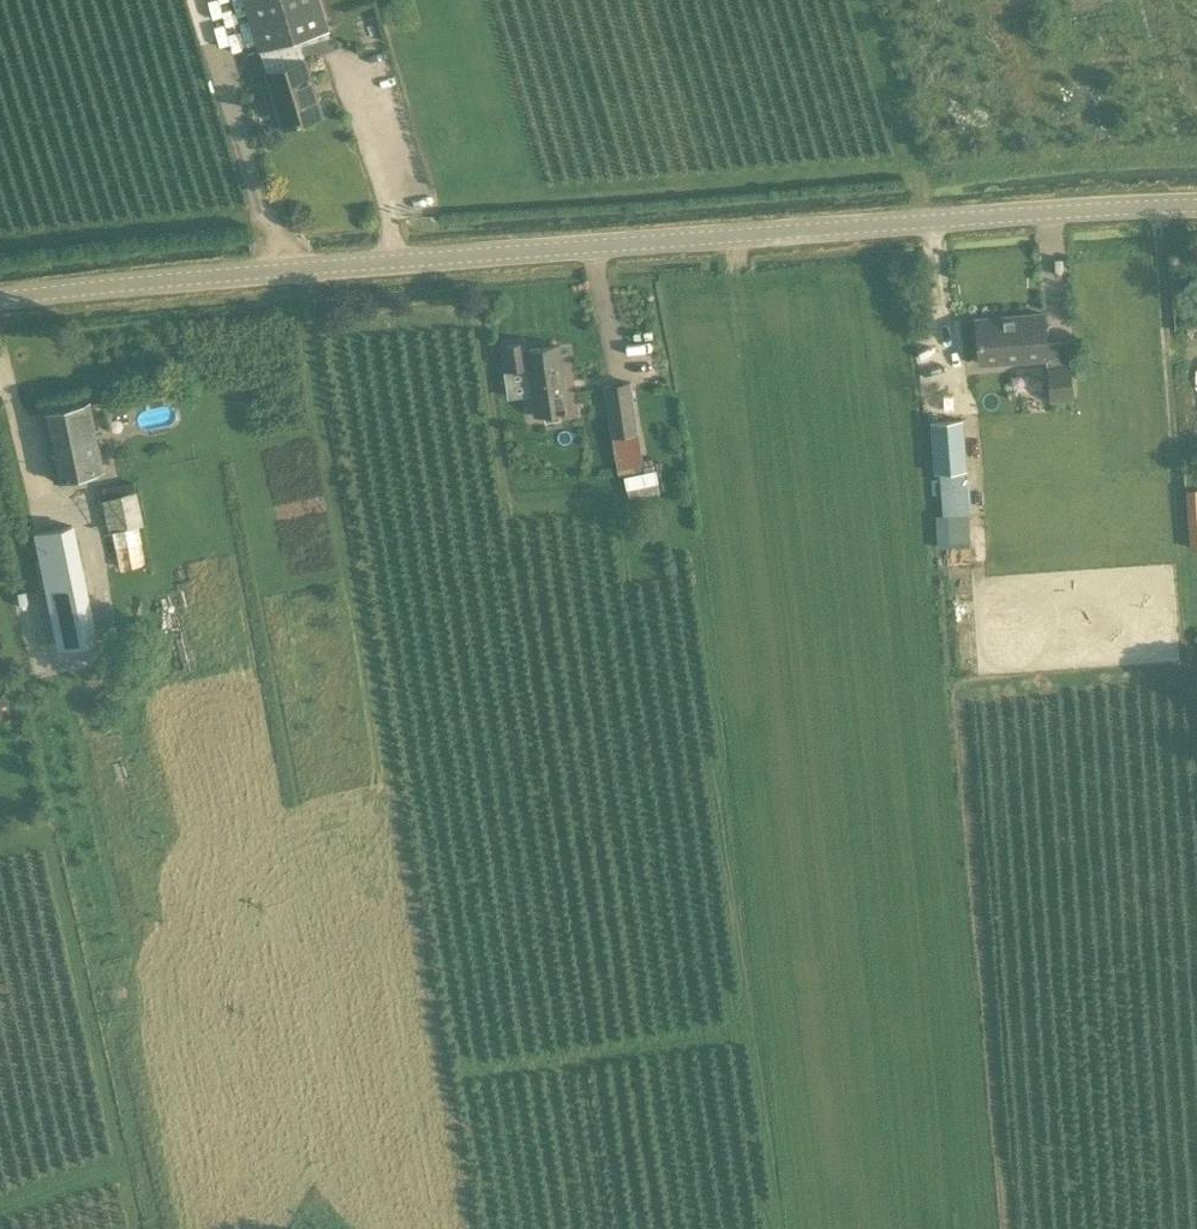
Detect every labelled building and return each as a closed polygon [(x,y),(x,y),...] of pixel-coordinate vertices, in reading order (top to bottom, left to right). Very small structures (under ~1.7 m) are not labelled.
[(330,28),(321,0),(243,0),(258,49),(330,28)] [(284,125),(321,114),(305,60),(268,71),(284,125)] [(1049,359),(1045,310),(974,316),(978,365),(1049,359)] [(526,342),(501,345),(504,369),(528,366),(534,414),(568,409),(559,345),(527,349),(526,342)] [(1049,399),(1073,398),(1070,363),(1047,365),(1049,399)] [(638,432),(630,381),(602,385),(611,436),(612,436),(618,475),(644,471),(638,432)] [(88,402),(41,412),(55,479),(103,470),(88,402)] [(963,419),(930,421),(934,472),(939,472),(942,514),(946,514),(949,548),(970,546),(967,513),(970,512),(963,419)] [(1190,549),(1196,549),(1196,489),(1187,490),(1190,549)] [(78,556),(70,509),(46,513),(31,516),(44,593),(83,586),(78,556)]
